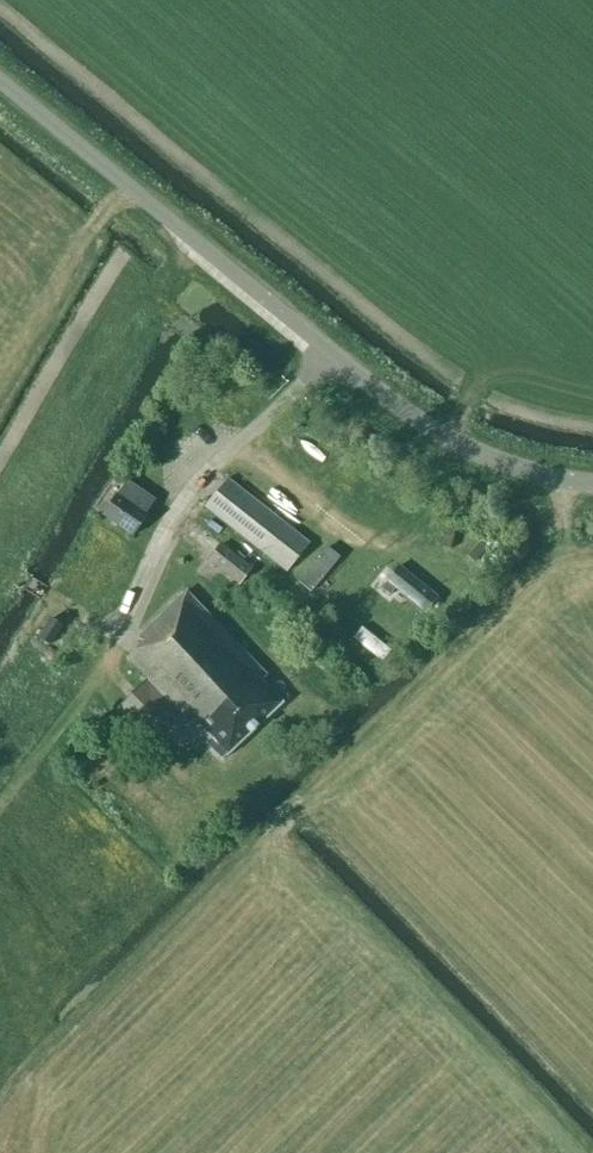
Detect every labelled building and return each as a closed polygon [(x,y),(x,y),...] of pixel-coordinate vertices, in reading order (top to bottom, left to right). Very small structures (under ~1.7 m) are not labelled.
[(299,441),(323,462),(332,452),(308,430),(299,441)] [(287,571),(309,543),(227,479),(205,506),(287,571)] [(132,536),(156,502),(126,480),(115,497),(113,496),(101,514),(132,536)] [(252,569),(220,544),(208,559),(239,584),(252,569)] [(339,557),(326,546),(298,581),(311,592),(339,557)] [(430,590),(406,571),(392,587),(417,607),(430,590)] [(186,590),(157,618),(138,637),(142,642),(127,657),(149,679),(119,709),(149,739),(179,709),(202,735),(203,735),(204,736),(205,734),(209,738),(206,741),(222,759),(288,697),(272,680),(266,686),(262,681),(267,676),(267,675),(186,590)] [(49,645),(62,625),(51,618),(48,622),(47,621),(42,630),(43,630),(39,638),(49,645)] [(381,660),(390,650),(361,627),(353,637),(381,660)]
